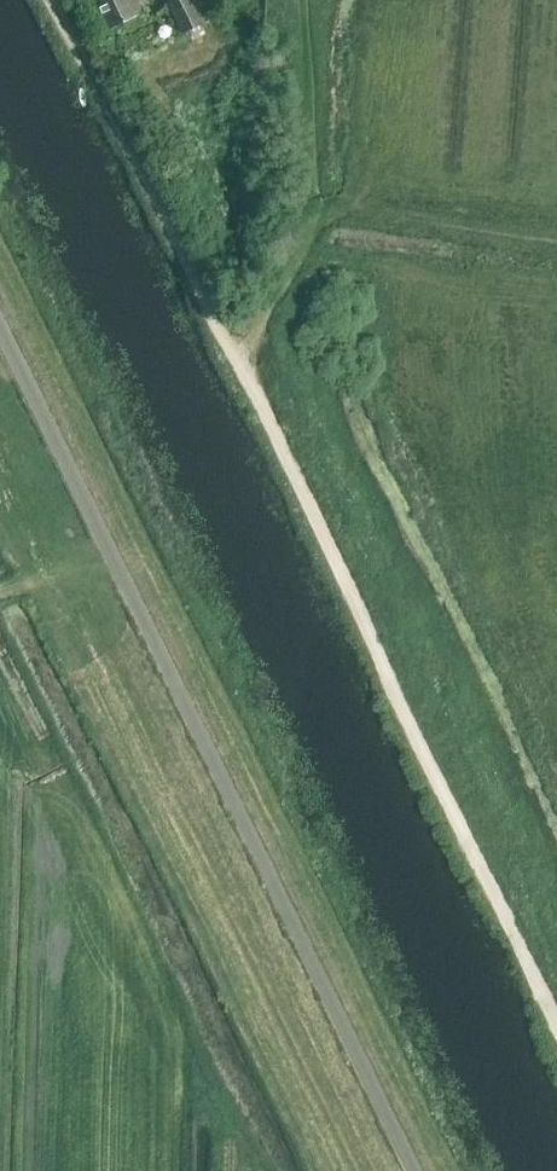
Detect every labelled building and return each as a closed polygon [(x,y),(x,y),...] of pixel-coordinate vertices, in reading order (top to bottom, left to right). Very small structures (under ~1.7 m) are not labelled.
[(145,12),(139,0),(92,0),(107,30),(145,12)] [(202,24),(190,0),(169,0),(166,2),(181,34),(202,24)]
